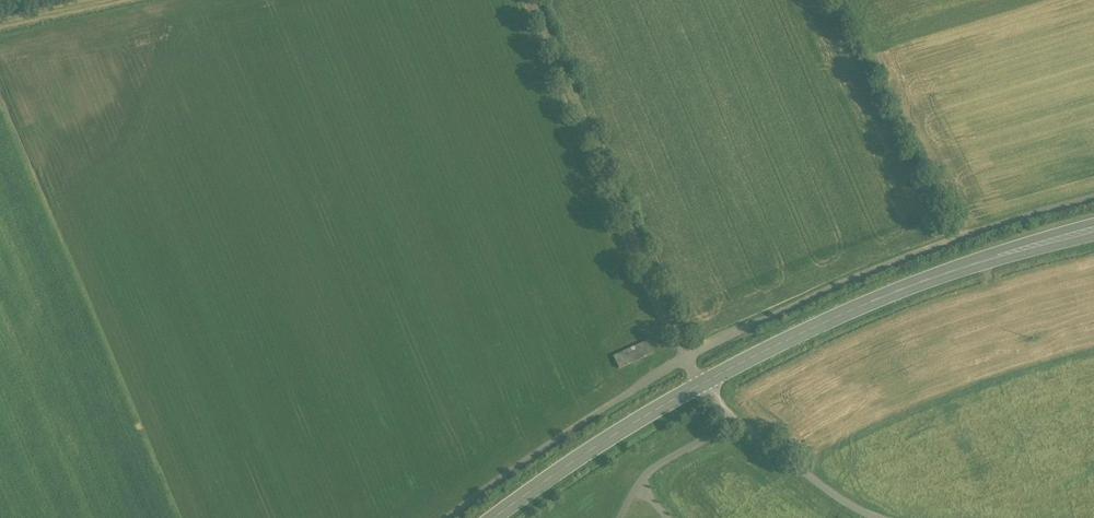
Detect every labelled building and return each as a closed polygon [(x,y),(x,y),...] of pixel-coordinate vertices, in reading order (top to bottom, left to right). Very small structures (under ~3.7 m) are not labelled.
[(615,355),(621,368),(658,351),(652,338),(615,355)]
